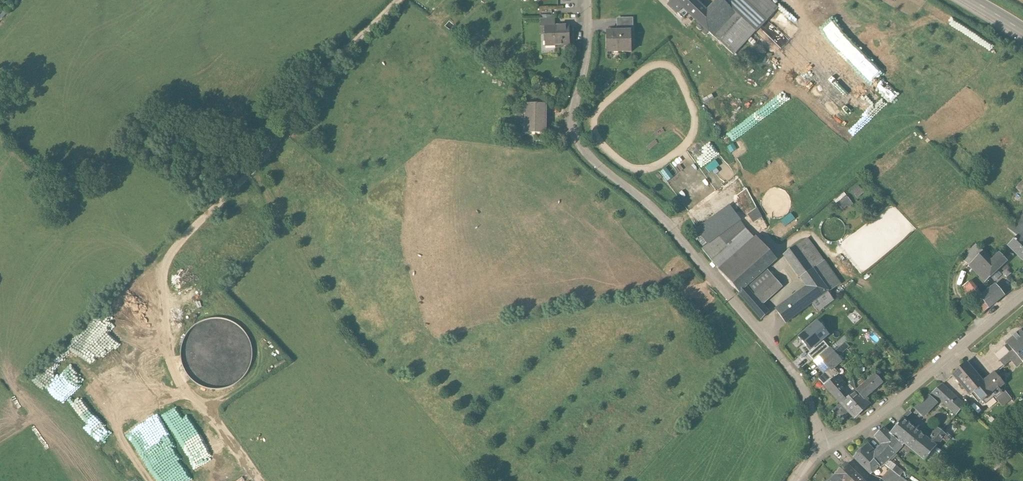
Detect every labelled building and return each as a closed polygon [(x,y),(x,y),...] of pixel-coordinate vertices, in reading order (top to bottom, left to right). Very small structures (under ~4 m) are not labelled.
[(697,22),(709,10),(698,0),(673,0),(668,5),(684,20),(689,14),(697,22)] [(724,0),(718,0),(709,10),(697,22),(714,38),(738,13),(724,0)] [(757,31),(778,9),(768,0),(724,0),(738,13),(757,31)] [(757,31),(738,13),(714,38),(733,56),(757,31)] [(556,26),(556,19),(540,19),(541,27),(546,27),(556,26)] [(618,31),(634,31),(634,19),(618,19),(618,31)] [(546,48),(573,47),(572,26),(556,26),(546,27),(546,48)] [(618,31),(607,32),(608,55),(635,54),(634,31),(618,31)] [(524,135),(547,135),(548,105),(525,104),(524,135)] [(688,209),(715,191),(707,180),(682,196),(677,188),(675,189),(688,209)] [(865,192),(859,185),(853,191),(859,197),(865,192)] [(850,197),(839,203),(843,209),(854,204),(850,197)] [(702,249),(741,220),(730,205),(691,234),(702,249)] [(754,221),(763,217),(759,208),(750,212),(754,221)] [(1022,236),(1022,213),(1012,224),(1022,234),(1022,236)] [(825,240),(828,242),(832,243),(836,243),(839,242),(842,240),(845,236),(846,232),(845,228),(843,224),(840,221),(836,219),(832,219),(828,220),(825,222),(822,225),(821,229),(821,233),(822,237),(825,240)] [(702,249),(741,296),(749,289),(768,271),(780,261),(757,237),(755,238),(747,230),(741,220),(702,249)] [(1022,234),(1009,246),(1022,261),(1022,236),(1022,234)] [(778,311),(788,325),(814,306),(843,285),(809,239),(784,257),(807,288),(778,311)] [(994,262),(986,253),(970,267),(987,287),(1012,265),(1002,254),(994,262)] [(768,271),(749,289),(765,305),(784,289),(768,271)] [(998,284),(982,298),(979,294),(973,299),(986,315),(988,313),(989,315),(1010,298),(998,284)] [(772,313),(765,305),(749,289),(741,296),(762,321),(772,313)] [(243,331),(233,323),(222,320),(210,320),(198,324),(189,332),(183,343),(182,355),(183,365),(188,375),(196,383),(206,388),(217,389),(228,387),(238,382),(245,374),(250,365),(252,353),(249,341),(243,331)] [(817,322),(798,338),(810,352),(823,341),(822,340),(828,335),(817,322)] [(1015,348),(1022,357),(1022,333),(1022,331),(1010,341),(1015,348)] [(829,348),(823,341),(810,352),(808,354),(814,361),(829,348)] [(813,364),(824,376),(842,361),(831,348),(813,364)] [(997,356),(1006,369),(1013,364),(1018,371),(1022,367),(1022,357),(1015,348),(1007,354),(1004,350),(997,356)] [(986,383),(969,364),(954,377),(973,397),(976,395),(984,404),(992,396),(997,402),(1005,395),(1001,390),(1007,385),(997,374),(986,383)] [(857,392),(867,403),(885,386),(875,376),(857,392)] [(841,406),(854,395),(839,378),(826,389),(841,406)] [(967,408),(944,384),(917,411),(926,420),(941,405),(955,420),(967,408)] [(872,408),(867,403),(857,392),(854,395),(841,406),(833,414),(843,424),(851,417),(856,423),(872,408)] [(1005,395),(997,402),(1004,409),(1014,401),(1007,393),(1005,395)] [(150,403),(135,410),(147,435),(162,428),(150,403)] [(931,441),(906,419),(892,435),(905,446),(926,465),(949,439),(940,430),(931,441)] [(105,429),(94,435),(101,448),(112,443),(105,429)] [(886,430),(877,441),(881,445),(895,457),(905,446),(892,435),(886,430)] [(193,460),(206,452),(196,434),(182,442),(193,460)] [(873,478),(880,471),(867,460),(876,451),(867,443),(852,460),(873,478)] [(876,451),(867,460),(880,471),(882,473),(887,467),(891,462),(895,457),(881,445),(876,451)] [(822,471),(830,480),(844,467),(832,455),(810,477),(814,480),(823,480),(818,476),(822,471)] [(891,462),(887,467),(891,470),(901,478),(905,473),(891,462)] [(846,465),(835,477),(839,480),(862,480),(846,465)] [(884,480),(905,480),(901,478),(891,470),(882,480),(884,480)]
